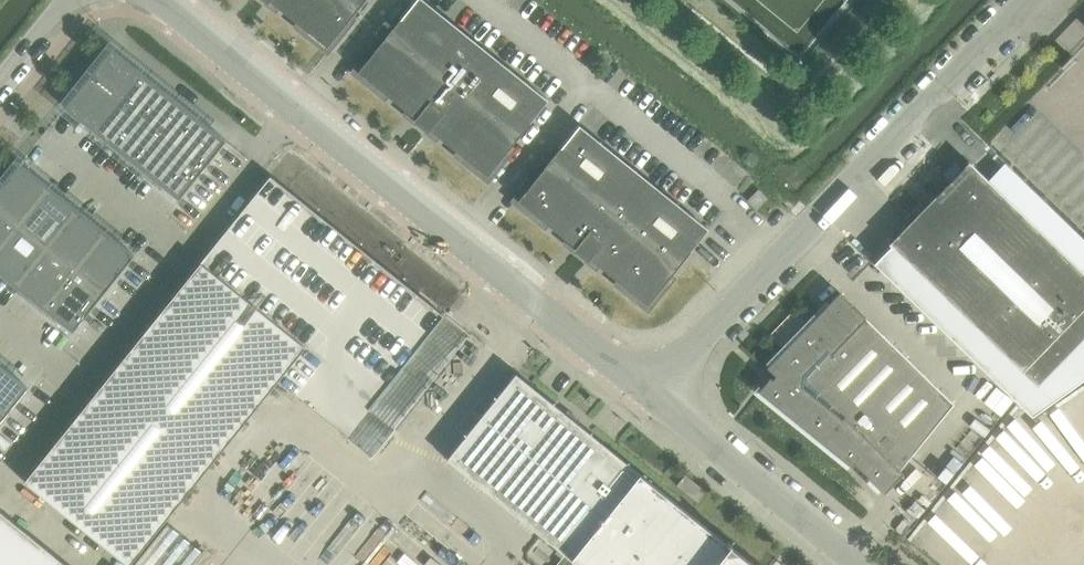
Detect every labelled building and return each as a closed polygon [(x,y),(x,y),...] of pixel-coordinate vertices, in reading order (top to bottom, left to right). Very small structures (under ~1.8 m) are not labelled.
[(327,47),(365,0),(269,0),(327,47)] [(365,77),(417,120),(416,121),(427,129),(428,128),(487,176),(548,100),(424,0),(416,0),(358,72),(365,77)] [(65,106),(96,130),(142,72),(112,48),(65,106)] [(96,130),(124,153),(170,95),(142,72),(96,130)] [(124,153),(152,175),(199,117),(170,95),(124,153)] [(152,175),(181,199),(228,141),(199,117),(152,175)] [(579,125),(518,201),(577,249),(577,250),(587,258),(588,257),(647,305),(708,229),(579,125)] [(874,263),(1013,399),(1032,416),(1083,378),(1083,273),(969,161),(967,163),(969,165),(874,263)] [(19,224),(50,186),(21,162),(0,188),(0,209),(19,224)] [(24,481),(128,564),(130,564),(278,381),(371,456),(393,428),(369,409),(443,315),(270,176),(24,481)] [(19,224),(47,247),(78,208),(50,186),(19,224)] [(767,198),(758,189),(748,200),(756,209),(767,198)] [(47,247),(75,269),(106,231),(78,208),(47,247)] [(19,224),(0,209),(0,248),(19,224)] [(16,285),(47,247),(19,224),(0,248),(0,272),(16,285)] [(75,269),(105,293),(136,254),(106,231),(75,269)] [(16,285),(45,308),(75,269),(47,247),(16,285)] [(45,308),(74,331),(105,293),(75,269),(45,308)] [(867,478),(866,479),(883,495),(903,473),(900,470),(954,404),(839,294),(767,368),(774,376),(758,393),(850,469),(853,465),(867,478)] [(29,388),(0,364),(0,424),(29,388)] [(447,460),(530,527),(577,564),(712,564),(728,545),(530,386),(516,374),(447,460)] [(705,491),(685,474),(677,485),(697,501),(705,491)] [(0,511),(0,564),(67,564),(0,511)]
